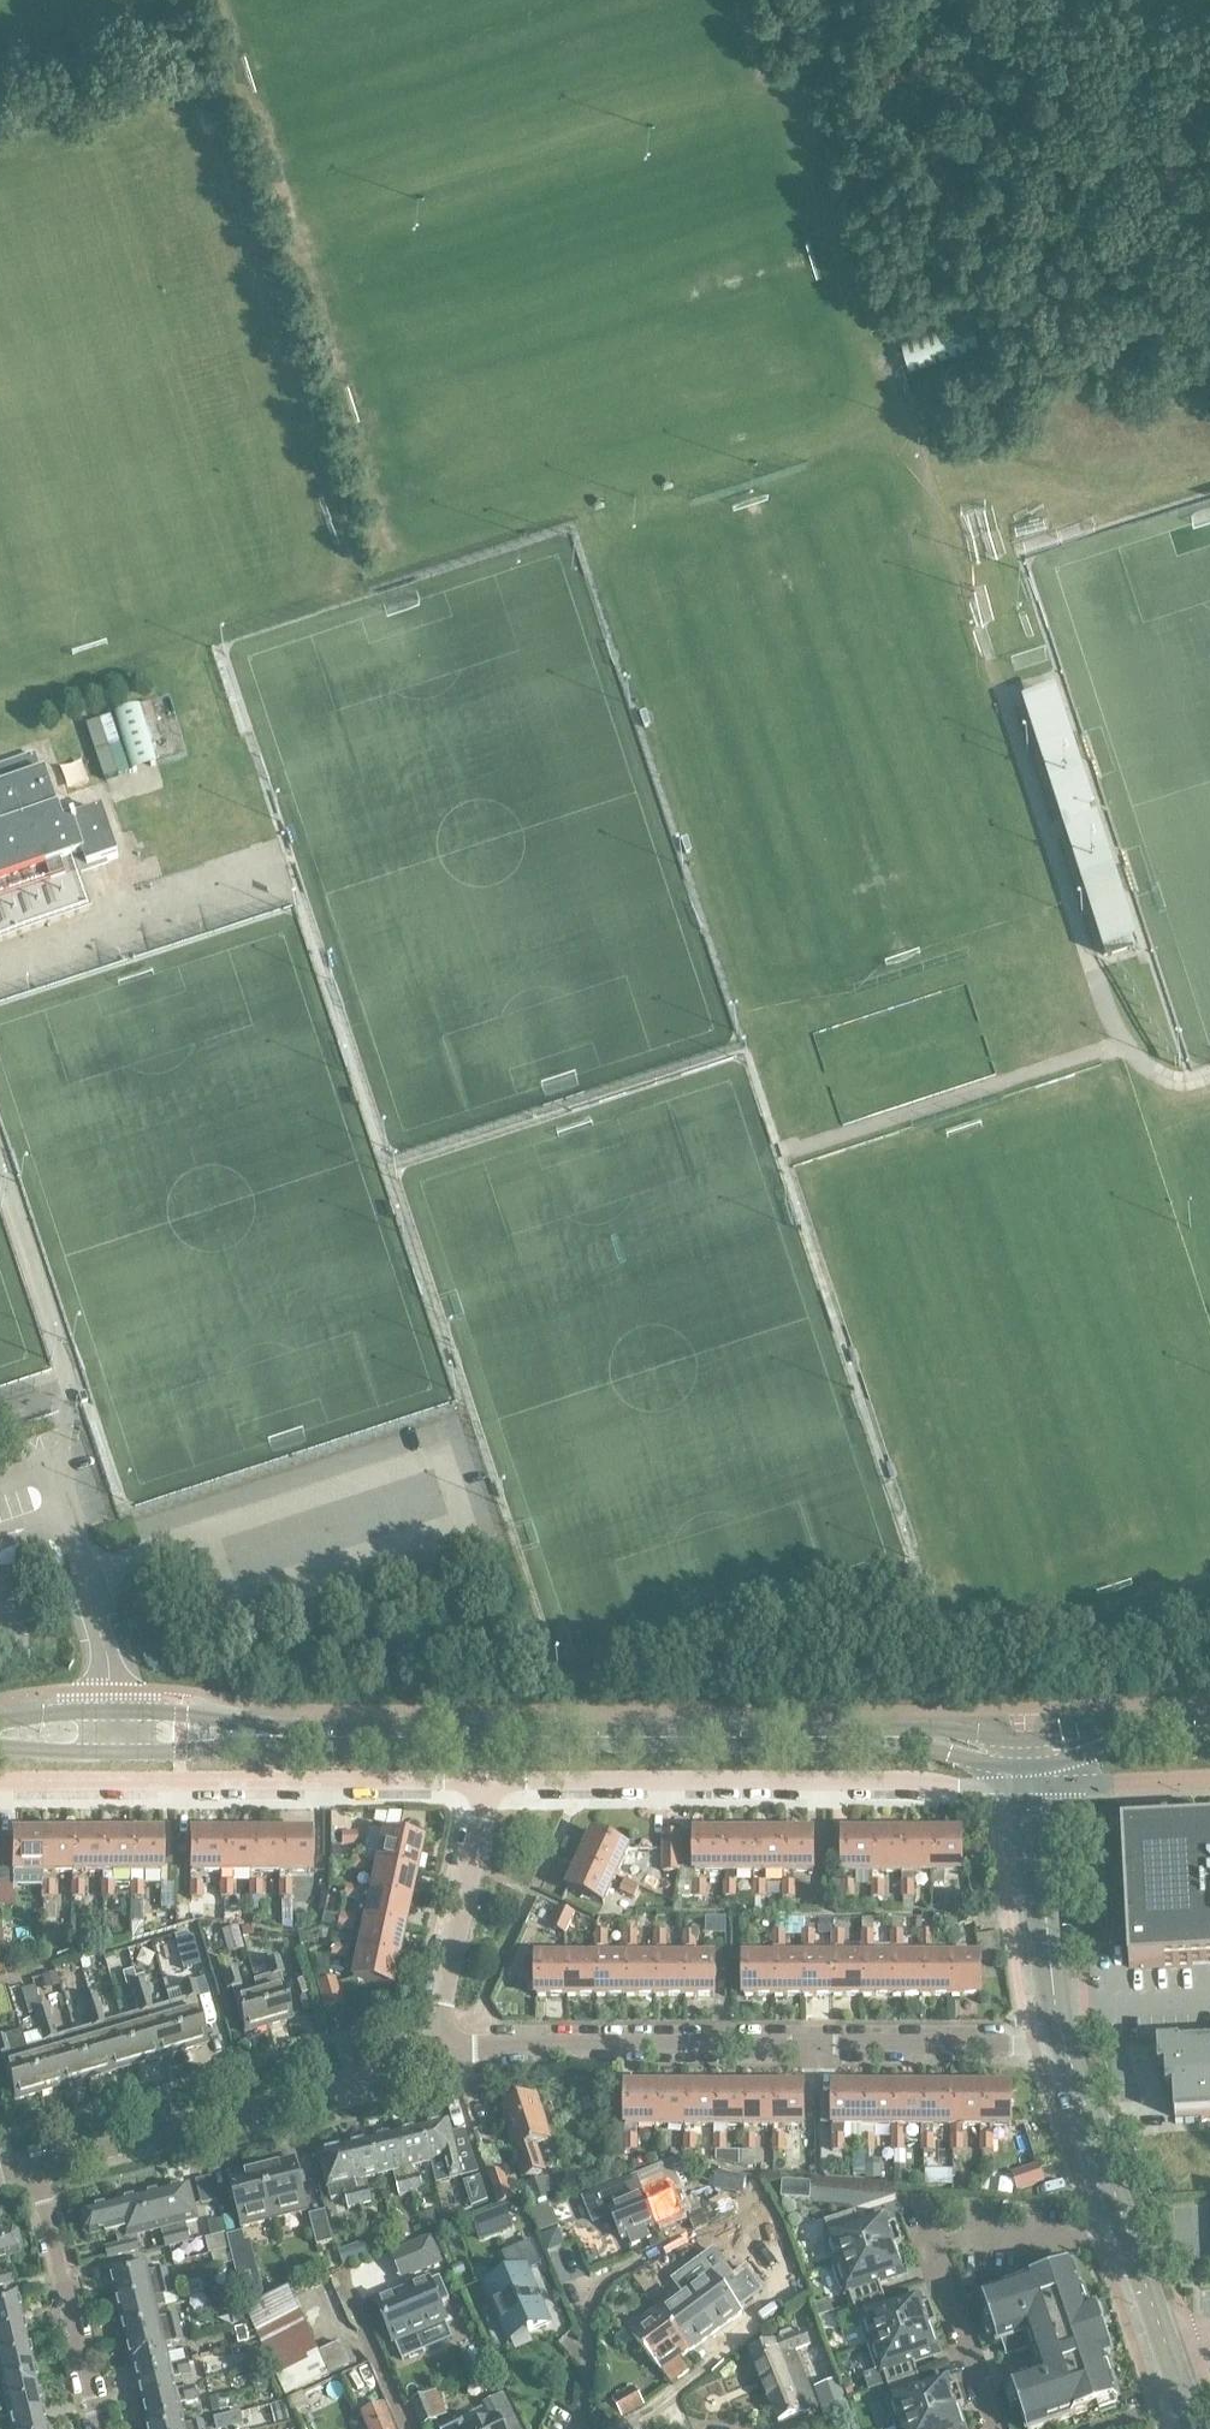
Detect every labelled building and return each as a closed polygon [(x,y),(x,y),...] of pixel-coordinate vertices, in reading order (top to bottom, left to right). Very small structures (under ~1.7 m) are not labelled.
[(981,349),(970,314),(901,335),(911,370),(981,349)] [(1138,944),(1056,692),(1023,703),(1104,955),(1138,944)] [(157,764),(140,706),(115,713),(132,771),(157,764)] [(105,779),(86,724),(49,736),(68,792),(105,779)] [(93,908),(80,871),(119,857),(103,811),(76,820),(76,819),(72,820),(72,821),(65,824),(60,810),(59,810),(46,773),(42,775),(35,755),(0,767),(0,940),(93,908)] [(84,1393),(78,1395),(81,1403),(87,1401),(84,1393)] [(1122,1834),(1129,1967),(1209,1963),(1209,1826),(1127,1830),(1126,1830),(1125,1830),(1124,1831),(1123,1831),(1123,1832),(1123,1833),(1123,1834),(1122,1834)] [(43,1833),(12,1833),(12,1838),(0,1838),(0,1882),(13,1882),(13,1887),(41,1886),(41,1883),(42,1883),(42,1872),(43,1872),(43,1833)] [(72,1833),(43,1833),(43,1872),(72,1872),(72,1833)] [(102,1833),(72,1833),(72,1872),(86,1872),(102,1872),(102,1833)] [(131,1872),(131,1833),(102,1833),(102,1872),(131,1872)] [(131,1872),(161,1872),(161,1833),(131,1833),(131,1872)] [(220,1833),(190,1833),(190,1872),(220,1872),(220,1833)] [(250,1833),(220,1833),(220,1872),(250,1872),(250,1833)] [(280,1872),(280,1833),(250,1833),(250,1872),(280,1872)] [(280,1872),(310,1872),(310,1833),(280,1833),(280,1872)] [(342,1833),(342,1844),(357,1844),(357,1833),(342,1833)] [(422,1841),(384,1833),(377,1863),(415,1871),(422,1841)] [(581,1861),(615,1877),(628,1849),(593,1833),(581,1861)] [(663,1833),(663,1859),(680,1859),(680,1833),(663,1833)] [(694,1872),(697,1872),(724,1872),(724,1833),(694,1833),(694,1872)] [(754,1872),(754,1833),(724,1833),(724,1872),(754,1872)] [(783,1872),(783,1833),(754,1833),(754,1872),(783,1872)] [(814,1833),(783,1833),(783,1872),(814,1872),(814,1833)] [(843,1872),(873,1872),(873,1833),(842,1833),(843,1872)] [(886,1872),(902,1872),(902,1833),(873,1833),(873,1872),(873,1880),(886,1880),(886,1872)] [(932,1872),(932,1833),(902,1833),(902,1872),(902,1880),(915,1880),(915,1872),(932,1872)] [(962,1833),(932,1833),(932,1872),(932,1882),(944,1882),(944,1872),(962,1872),(962,1833)] [(364,1873),(367,1860),(352,1857),(349,1870),(364,1873)] [(680,1859),(663,1859),(663,1871),(675,1871),(680,1871),(680,1859)] [(615,1877),(581,1861),(568,1888),(603,1904),(615,1877)] [(377,1863),(371,1891),(409,1900),(415,1871),(377,1863)] [(873,1895),(886,1895),(886,1880),(873,1880),(873,1895)] [(902,1895),(915,1895),(915,1880),(902,1880),(902,1895)] [(634,1900),(639,1888),(625,1881),(620,1893),(634,1900)] [(130,1882),(130,1898),(132,1898),(132,1921),(142,1921),(142,1898),(142,1883),(130,1882)] [(706,1882),(694,1882),(694,1883),(694,1897),(706,1897),(706,1882)] [(737,1882),(724,1882),(724,1897),(737,1897),(737,1882)] [(766,1882),(754,1882),(754,1897),(766,1897),(766,1882)] [(796,1882),(783,1882),(783,1897),(796,1897),(796,1882)] [(855,1882),(842,1882),(842,1897),(855,1897),(855,1882)] [(41,1886),(41,1898),(53,1898),(54,1883),(42,1883),(41,1883),(41,1886)] [(71,1883),(71,1898),(83,1898),(83,1883),(71,1883)] [(101,1883),(101,1898),(113,1898),(113,1883),(101,1883)] [(202,1883),(190,1883),(190,1898),(202,1898),(202,1883)] [(232,1883),(220,1883),(220,1898),(232,1898),(232,1883)] [(262,1883),(250,1883),(250,1898),(262,1897),(262,1883)] [(291,1883),(279,1883),(279,1897),(282,1897),(282,1928),(291,1930),(291,1883)] [(694,1883),(679,1883),(679,1897),(694,1897),(694,1883)] [(343,1899),(358,1902),(361,1889),(346,1886),(343,1899)] [(365,1920),(403,1928),(409,1900),(371,1891),(365,1920)] [(260,1912),(262,1897),(251,1898),(252,1912),(260,1912)] [(884,1910),(884,1897),(873,1897),(872,1910),(884,1910)] [(913,1910),(913,1897),(903,1897),(903,1910),(913,1910)] [(766,1911),(766,1898),(755,1898),(755,1911),(766,1911)] [(956,1903),(958,1914),(974,1912),(972,1901),(956,1903)] [(55,1920),(55,1906),(43,1906),(43,1920),(55,1920)] [(559,1906),(555,1917),(570,1924),(575,1913),(559,1906)] [(974,1912),(958,1914),(959,1925),(976,1923),(974,1912)] [(337,1928),(352,1931),(355,1918),(340,1915),(337,1928)] [(570,1924),(555,1917),(550,1927),(565,1934),(570,1924)] [(362,1933),(359,1949),(397,1957),(403,1928),(365,1920),(355,1918),(352,1931),(362,1933)] [(832,1919),(819,1919),(819,1934),(832,1933),(832,1919)] [(244,1949),(237,1926),(221,1931),(227,1954),(244,1949)] [(607,1932),(596,1932),(596,1947),(607,1947),(607,1932)] [(637,1932),(625,1932),(625,1947),(637,1947),(637,1932)] [(666,1932),(655,1932),(655,1947),(666,1947),(666,1932)] [(696,1932),(684,1932),(684,1947),(696,1947),(696,1932)] [(755,1932),(744,1932),(744,1947),(755,1947),(755,1932)] [(785,1932),(774,1932),(774,1947),(785,1947),(785,1932)] [(815,1932),(803,1932),(803,1947),(815,1947),(815,1932)] [(844,1932),(833,1932),(833,1947),(844,1947),(844,1932)] [(874,1932),(862,1932),(862,1947),(874,1947),(874,1932)] [(903,1932),(892,1932),(892,1957),(903,1957),(903,1932)] [(933,1932),(921,1932),(921,1947),(933,1947),(933,1932)] [(331,1955),(346,1958),(348,1947),(334,1944),(331,1955)] [(390,1987),(397,1957),(359,1949),(348,1947),(346,1958),(356,1960),(352,1979),(390,1987)] [(87,1955),(78,1957),(82,1969),(90,1967),(87,1955)] [(566,1996),(566,1957),(536,1957),(536,1996),(541,1996),(566,1996)] [(596,1957),(566,1957),(566,1996),(596,1996),(596,1957)] [(625,1957),(596,1957),(596,1996),(625,1996),(625,1957)] [(655,1957),(625,1957),(625,1996),(655,1996),(655,1957)] [(684,1957),(655,1957),(655,1996),(684,1996),(684,1957)] [(684,1957),(684,1996),(715,1996),(715,1957),(684,1957)] [(774,1996),(774,1957),(744,1957),(744,1996),(774,1996)] [(803,1957),(774,1957),(774,1996),(803,1996),(803,1957)] [(833,1957),(803,1957),(803,1996),(833,1996),(833,1957)] [(862,1957),(833,1957),(833,1996),(862,1996),(862,1957)] [(892,1957),(862,1957),(862,1996),(892,1996),(892,1957)] [(903,1957),(892,1957),(892,1996),(921,1996),(921,1957),(903,1957)] [(951,1957),(921,1957),(921,1996),(951,1996),(951,1957)] [(951,1957),(951,1996),(981,1996),(981,1957),(951,1957)] [(257,1992),(258,1992),(268,2026),(292,2019),(282,1985),(281,1985),(278,1975),(283,1974),(278,1959),(266,1962),(270,1977),(254,1981),(257,1992)] [(130,1985),(137,1983),(133,1970),(122,1973),(126,1987),(130,1985)] [(235,1999),(234,1999),(244,2033),(268,2026),(258,1992),(257,1992),(242,1997),(239,1986),(240,1986),(236,1971),(223,1975),(228,1990),(232,1988),(235,1999)] [(60,1986),(56,1973),(43,1977),(47,1990),(60,1986)] [(306,1978),(297,1981),(302,1995),(311,1992),(306,1978)] [(341,2005),(334,1978),(318,1983),(325,2009),(341,2005)] [(159,2058),(183,2051),(169,2005),(152,2010),(144,1981),(137,1983),(159,2058)] [(183,2051),(207,2044),(194,1998),(198,1997),(194,1982),(181,1986),(185,2000),(169,2005),(183,2051)] [(121,2019),(135,2065),(159,2058),(137,1983),(130,1985),(138,2014),(121,2019)] [(1,1986),(0,1987),(0,2014),(9,2011),(1,1986)] [(33,1987),(20,1991),(27,2015),(34,2013),(40,2030),(40,2032),(23,2037),(39,2093),(63,2086),(41,2011),(40,2011),(33,1987)] [(104,2024),(96,1995),(89,1997),(111,2072),(135,2065),(121,2019),(104,2024)] [(89,1997),(82,1999),(91,2028),(74,2033),(87,2079),(111,2072),(89,1997)] [(48,2009),(41,2011),(63,2086),(87,2079),(74,2033),(57,2038),(48,2009)] [(39,2093),(22,2032),(0,2038),(0,2054),(1,2054),(15,2100),(39,2093)] [(1179,2046),(1179,2044),(1157,2046),(1158,2068),(1165,2068),(1166,2088),(1173,2088),(1174,2117),(1209,2116),(1209,2045),(1179,2046)] [(1125,2058),(1140,2105),(1163,2098),(1148,2051),(1125,2058)] [(626,2126),(656,2126),(656,2087),(626,2087),(626,2126)] [(685,2126),(685,2087),(656,2087),(656,2126),(685,2126)] [(715,2126),(715,2087),(685,2087),(685,2126),(715,2126)] [(744,2126),(744,2087),(715,2087),(715,2126),(715,2134),(728,2134),(728,2126),(744,2126)] [(774,2126),(774,2087),(744,2087),(744,2126),(774,2126)] [(804,2087),(774,2087),(774,2126),(804,2126),(804,2087)] [(863,2126),(863,2087),(833,2087),(833,2134),(846,2134),(846,2126),(863,2126)] [(893,2087),(863,2087),(863,2126),(863,2136),(874,2136),(874,2126),(893,2126),(893,2087)] [(922,2126),(922,2087),(893,2087),(893,2126),(893,2134),(906,2134),(906,2126),(922,2126)] [(952,2126),(952,2087),(922,2087),(922,2126),(922,2134),(936,2134),(936,2126),(952,2126)] [(952,2087),(952,2126),(952,2134),(965,2134),(965,2126),(981,2126),(981,2087),(952,2087)] [(1012,2087),(981,2087),(981,2126),(1012,2126),(1012,2087)] [(533,2145),(549,2140),(534,2096),(503,2106),(527,2178),(542,2172),(533,2145)] [(449,2121),(421,2128),(430,2163),(436,2183),(463,2176),(460,2166),(475,2162),(465,2132),(452,2135),(449,2121)] [(422,2190),(417,2166),(430,2163),(421,2128),(396,2134),(410,2193),(422,2190)] [(802,2159),(815,2159),(815,2132),(802,2132),(802,2159)] [(379,2175),(393,2172),(399,2196),(410,2193),(396,2134),(370,2141),(379,2175)] [(637,2136),(626,2136),(626,2151),(637,2151),(637,2136)] [(667,2136),(656,2136),(656,2151),(667,2151),(667,2136)] [(697,2136),(685,2136),(685,2151),(697,2151),(697,2136)] [(726,2136),(715,2136),(715,2151),(726,2151),(726,2136)] [(756,2136),(744,2136),(744,2151),(756,2151),(756,2136)] [(785,2136),(774,2136),(774,2151),(785,2151),(785,2136)] [(844,2136),(833,2136),(833,2151),(844,2151),(844,2136)] [(874,2136),(863,2136),(863,2151),(866,2151),(866,2153),(866,2175),(866,2178),(881,2178),(881,2161),(874,2161),(874,2151),(874,2136)] [(904,2136),(893,2136),(893,2151),(904,2151),(904,2136)] [(934,2136),(922,2136),(922,2151),(934,2151),(934,2136)] [(963,2136),(952,2136),(952,2151),(963,2151),(963,2136)] [(993,2136),(981,2136),(981,2151),(993,2151),(993,2136)] [(362,2185),(360,2180),(379,2175),(370,2141),(344,2147),(359,2206),(372,2202),(367,2184),(362,2185)] [(344,2147),(319,2153),(328,2188),(342,2185),(348,2208),(359,2206),(344,2147)] [(866,2153),(854,2153),(854,2175),(866,2175),(866,2153)] [(275,2219),(309,2210),(296,2159),(262,2168),(275,2219)] [(1038,2166),(1022,2172),(1013,2174),(1018,2190),(1044,2182),(1038,2166)] [(639,2171),(629,2175),(636,2192),(646,2188),(642,2178),(652,2174),(649,2167),(639,2171)] [(262,2168),(228,2176),(241,2228),(275,2219),(262,2168)] [(500,2206),(514,2201),(503,2171),(490,2176),(500,2206)] [(939,2171),(926,2172),(926,2185),(939,2185),(939,2171)] [(629,2175),(612,2182),(619,2199),(636,2192),(629,2175)] [(472,2207),(488,2201),(480,2177),(464,2183),(472,2207)] [(544,2179),(529,2184),(535,2203),(550,2198),(555,2196),(549,2177),(544,2179)] [(778,2181),(777,2198),(806,2200),(807,2183),(778,2181)] [(638,2196),(651,2227),(680,2215),(667,2184),(638,2196)] [(186,2223),(197,2220),(189,2186),(165,2192),(178,2245),(191,2242),(186,2223)] [(161,2229),(166,2248),(178,2245),(165,2192),(142,2198),(151,2232),(161,2229)] [(651,2227),(638,2196),(609,2208),(622,2239),(628,2236),(632,2245),(649,2238),(645,2229),(651,2227)] [(137,2235),(151,2232),(142,2198),(119,2203),(131,2253),(140,2251),(138,2241),(139,2241),(137,2235)] [(727,2219),(714,2226),(722,2240),(736,2232),(743,2243),(773,2223),(759,2202),(729,2222),(727,2219)] [(131,2253),(119,2203),(85,2212),(82,2217),(85,2232),(91,2235),(106,2232),(107,2235),(116,2233),(119,2245),(105,2249),(108,2259),(131,2253)] [(727,2203),(688,2220),(693,2233),(732,2216),(727,2203)] [(512,2227),(505,2209),(474,2221),(480,2239),(512,2227)] [(309,2214),(317,2244),(334,2240),(326,2210),(309,2214)] [(436,2223),(432,2211),(419,2215),(422,2227),(436,2223)] [(893,2247),(902,2244),(895,2224),(886,2227),(884,2220),(861,2227),(856,2212),(825,2222),(839,2263),(839,2264),(893,2246),(893,2247)] [(212,2237),(226,2233),(223,2219),(208,2223),(212,2237)] [(407,2220),(392,2224),(395,2237),(410,2233),(407,2220)] [(12,2230),(0,2233),(0,2262),(4,2261),(3,2257),(18,2254),(21,2248),(17,2233),(12,2230)] [(246,2240),(244,2230),(228,2234),(244,2298),(265,2292),(252,2238),(246,2240)] [(563,2245),(560,2235),(553,2232),(543,2236),(549,2250),(563,2245)] [(212,2237),(206,2238),(210,2254),(215,2253),(225,2250),(230,2249),(226,2233),(212,2237)] [(374,2252),(391,2247),(387,2237),(371,2242),(374,2252)] [(413,2245),(424,2271),(443,2264),(431,2237),(413,2245)] [(893,2246),(839,2264),(839,2263),(832,2266),(841,2293),(848,2291),(853,2305),(884,2295),(879,2281),(901,2273),(893,2247),(893,2246)] [(351,2248),(339,2252),(343,2266),(356,2262),(351,2248)] [(229,2265),(225,2250),(215,2253),(211,2254),(215,2268),(229,2265)] [(656,2309),(690,2351),(741,2313),(739,2309),(762,2292),(748,2274),(736,2282),(733,2278),(722,2286),(702,2260),(673,2281),(681,2291),(656,2309)] [(145,2262),(111,2270),(116,2294),(170,2281),(167,2269),(148,2273),(145,2262)] [(508,2332),(528,2324),(529,2327),(550,2319),(527,2266),(487,2283),(508,2332)] [(996,2338),(998,2344),(1012,2339),(1016,2353),(1031,2348),(1036,2363),(1012,2370),(1017,2384),(1012,2385),(1027,2428),(1034,2428),(1118,2401),(1103,2357),(1111,2355),(1097,2312),(1096,2309),(1087,2311),(1073,2268),(983,2298),(996,2338)] [(13,2283),(10,2273),(0,2275),(0,2286),(13,2283)] [(430,2282),(429,2282),(377,2304),(393,2344),(395,2343),(403,2361),(426,2351),(418,2333),(446,2321),(439,2305),(449,2300),(440,2278),(430,2282)] [(170,2281),(116,2294),(122,2317),(156,2309),(166,2306),(164,2296),(173,2294),(170,2281)] [(199,2282),(186,2286),(188,2296),(202,2292),(199,2282)] [(235,2288),(225,2290),(229,2309),(239,2307),(235,2288)] [(221,2290),(211,2292),(215,2310),(225,2308),(221,2290)] [(290,2291),(247,2311),(286,2396),(351,2366),(341,2345),(320,2354),(290,2291)] [(0,2296),(0,2321),(21,2316),(15,2293),(0,2296)] [(853,2305),(867,2347),(874,2345),(874,2344),(927,2326),(927,2327),(937,2324),(930,2303),(920,2307),(918,2300),(888,2309),(884,2295),(853,2305)] [(181,2328),(178,2315),(159,2319),(156,2309),(122,2317),(127,2340),(181,2328)] [(680,2359),(690,2351),(656,2309),(628,2331),(661,2372),(661,2373),(671,2384),(689,2371),(680,2359)] [(242,2310),(231,2312),(235,2327),(245,2325),(242,2310)] [(27,2339),(21,2316),(0,2321),(0,2346),(27,2339)] [(936,2353),(927,2327),(927,2326),(874,2344),(874,2345),(887,2385),(918,2375),(913,2360),(936,2353)] [(165,2344),(184,2340),(181,2328),(127,2340),(133,2364),(135,2364),(135,2363),(167,2355),(165,2344)] [(235,2331),(239,2346),(250,2344),(246,2329),(235,2331)] [(805,2331),(795,2335),(791,2331),(781,2335),(781,2340),(750,2352),(779,2422),(807,2411),(803,2401),(814,2397),(795,2351),(811,2344),(805,2331)] [(32,2362),(27,2339),(0,2346),(0,2370),(32,2362)] [(260,2359),(258,2348),(250,2350),(252,2361),(260,2359)] [(135,2363),(135,2364),(149,2422),(149,2423),(181,2415),(179,2405),(198,2400),(192,2375),(189,2361),(170,2366),(167,2355),(135,2363)] [(227,2355),(202,2362),(206,2380),(231,2374),(227,2355)] [(1,2383),(4,2394),(36,2386),(36,2387),(38,2387),(32,2362),(0,2370),(0,2383),(1,2383)] [(260,2368),(250,2371),(254,2383),(263,2381),(260,2368)] [(955,2409),(965,2406),(958,2385),(948,2389),(946,2381),(923,2389),(918,2375),(887,2385),(892,2399),(885,2402),(894,2428),(954,2408),(955,2409)] [(839,2378),(812,2389),(827,2427),(854,2416),(839,2378)] [(36,2387),(36,2386),(4,2394),(6,2404),(0,2405),(0,2428),(46,2428),(41,2410),(36,2387)] [(613,2400),(623,2417),(643,2405),(634,2389),(613,2400)] [(437,2392),(412,2403),(423,2428),(436,2423),(436,2421),(447,2416),(437,2392)] [(209,2399),(212,2413),(227,2409),(224,2395),(209,2399)] [(303,2395),(291,2400),(296,2412),(308,2406),(303,2395)] [(503,2395),(484,2405),(491,2420),(472,2428),(520,2428),(503,2395)] [(286,2405),(274,2408),(278,2424),(290,2421),(286,2405)] [(361,2415),(367,2428),(394,2428),(383,2405),(361,2415)] [(955,2409),(954,2408),(894,2428),(962,2428),(955,2409)] [(215,2420),(217,2428),(230,2428),(242,2426),(239,2414),(215,2420)] [(203,2422),(184,2426),(181,2415),(149,2423),(149,2422),(147,2423),(149,2428),(205,2428),(203,2422)] [(458,2416),(438,2426),(439,2428),(464,2428),(458,2416)]
